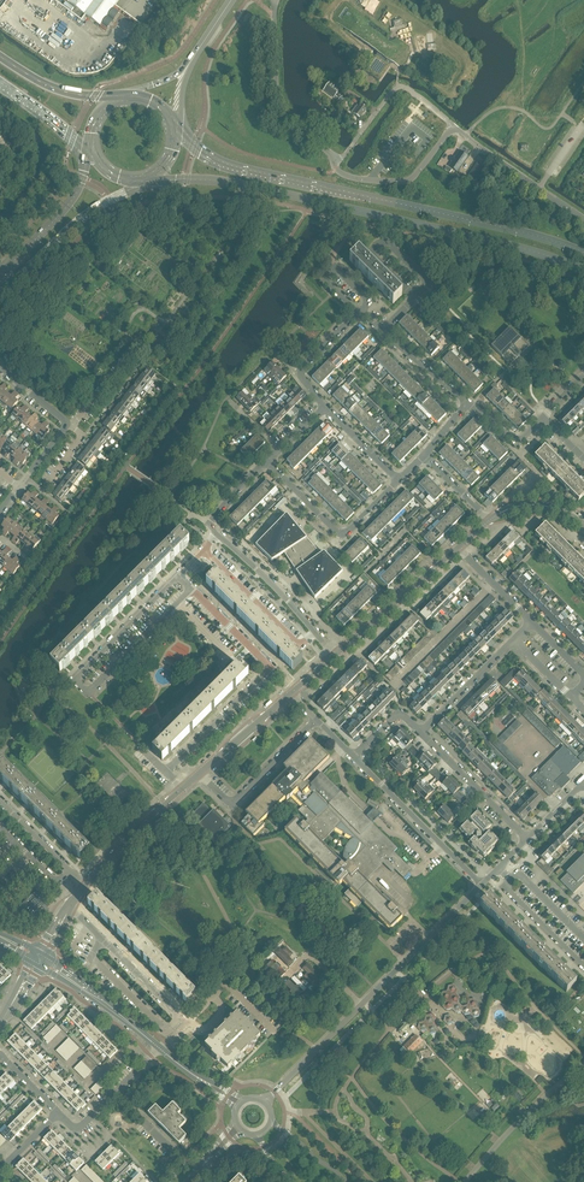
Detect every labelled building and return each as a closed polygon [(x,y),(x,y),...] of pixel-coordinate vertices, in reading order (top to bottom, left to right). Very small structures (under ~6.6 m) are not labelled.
[(100,26),(117,3),(119,0),(65,0),(100,26)] [(340,24),(339,24),(349,31),(351,33),(352,33),(356,36),(358,37),(376,50),(377,51),(376,56),(388,64),(389,65),(392,62),(393,61),(395,58),(394,58),(395,57),(398,53),(397,52),(403,44),(395,38),(394,40),(390,37),(391,35),(390,35),(389,34),(381,29),(375,24),(370,21),(369,20),(366,18),(365,20),(364,19),(352,11),(350,9),(348,12),(346,14),(346,15),(344,18),(341,22),(340,24)] [(391,21),(393,28),(402,25),(400,18),(391,21)] [(426,44),(427,51),(436,50),(435,43),(426,44)] [(365,72),(369,75),(372,77),(373,77),(375,78),(375,79),(378,82),(379,82),(380,82),(380,81),(390,67),(390,66),(376,56),(375,56),(374,56),(364,70),(364,71),(364,72),(365,72)] [(429,61),(425,66),(423,68),(435,78),(445,68),(435,59),(431,63),(429,61)] [(324,90),(334,98),(335,96),(337,98),(342,92),(330,83),(324,90)] [(351,112),(360,118),(367,110),(361,105),(359,107),(357,105),(351,112)] [(455,165),(452,169),(457,172),(468,156),(463,153),(458,160),(454,157),(451,162),(455,165)] [(470,175),(479,181),(487,169),(478,163),(470,175)] [(461,181),(466,185),(470,179),(465,176),(461,181)] [(362,273),(371,282),(380,273),(358,252),(349,261),(359,270),(357,272),(360,275),(362,273)] [(380,273),(371,282),(380,292),(379,293),(382,296),(383,295),(393,304),(402,295),(380,273)] [(399,324),(404,329),(408,325),(409,326),(413,322),(407,315),(399,324)] [(404,329),(409,334),(417,326),(413,322),(409,326),(408,325),(404,329)] [(409,334),(415,340),(423,332),(417,326),(409,334)] [(491,347),(510,366),(519,356),(529,347),(510,328),(491,347)] [(360,329),(355,335),(363,343),(368,337),(360,329)] [(415,340),(420,345),(429,337),(423,332),(415,340)] [(154,342),(164,349),(169,342),(159,335),(154,342)] [(355,335),(350,339),(358,347),(363,343),(355,335)] [(420,345),(426,351),(430,347),(429,346),(433,342),(429,337),(420,345)] [(350,339),(344,345),(352,353),(358,347),(350,339)] [(430,347),(426,351),(431,356),(439,348),(433,342),(429,346),(430,347)] [(344,345),(338,351),(347,359),(352,353),(344,345)] [(373,358),(379,364),(387,356),(381,350),(373,358)] [(338,351),(333,356),(337,360),(338,359),(342,363),(347,359),(338,351)] [(442,360),(448,366),(456,358),(450,352),(442,360)] [(333,356),(328,361),(336,369),(342,363),(338,359),(337,360),(333,356)] [(379,364),(384,369),(392,360),(387,356),(379,364)] [(448,366),(453,371),(461,362),(456,358),(448,366)] [(384,369),(389,374),(397,366),(392,360),(384,369)] [(328,361),(322,367),(330,375),(336,369),(328,361)] [(264,371),(269,375),(277,367),(272,362),(264,371)] [(453,371),(458,376),(467,368),(461,362),(453,371)] [(146,371),(143,374),(151,380),(155,375),(154,374),(143,365),(141,368),(144,370),(146,371)] [(389,374),(395,380),(399,376),(398,375),(403,371),(397,366),(389,374)] [(269,375),(273,380),(281,372),(277,367),(269,375)] [(322,367),(318,371),(326,380),(330,375),(322,367)] [(458,376),(464,382),(472,374),(467,368),(458,376)] [(326,380),(318,371),(312,377),(320,386),(326,380)] [(395,380),(400,384),(408,376),(403,371),(398,375),(399,376),(395,380)] [(281,372),(273,380),(278,385),(286,377),(281,372)] [(137,373),(135,376),(149,387),(153,382),(151,380),(143,374),(141,377),(139,376),(140,375),(137,373)] [(464,382),(469,387),(477,379),(472,374),(464,382)] [(137,381),(135,384),(145,392),(149,387),(135,376),(133,378),(136,380),(137,381)] [(347,381),(348,381),(350,384),(352,382),(355,379),(355,378),(353,376),(352,376),(347,381)] [(400,384),(405,390),(414,382),(408,376),(400,384)] [(477,379),(469,387),(475,393),(483,385),(477,379)] [(405,390),(411,396),(419,388),(414,382),(405,390)] [(388,390),(391,393),(393,391),(389,387),(385,383),(383,385),(387,389),(388,390)] [(129,384),(127,386),(139,396),(142,398),(146,393),(145,392),(135,384),(133,387),(131,386),(129,384)] [(0,393),(0,403),(1,403),(8,394),(5,391),(8,387),(6,385),(0,393)] [(130,392),(127,395),(135,401),(139,396),(127,386),(125,389),(128,391),(128,390),(130,392)] [(297,387),(292,392),(301,400),(305,396),(297,387)] [(333,396),(338,402),(346,394),(341,388),(333,396)] [(411,396),(416,400),(424,392),(419,388),(411,396)] [(486,397),(491,403),(500,395),(494,389),(486,397)] [(236,398),(241,403),(249,395),(244,390),(236,398)] [(6,407),(7,406),(16,393),(14,391),(11,396),(8,394),(1,403),(6,407)] [(292,392),(288,396),(296,405),(301,400),(292,392)] [(416,400),(422,406),(430,398),(424,392),(416,400)] [(16,393),(7,406),(12,410),(18,402),(15,399),(19,395),(16,393)] [(121,394),(119,397),(131,406),(135,401),(127,395),(125,398),(123,396),(121,394)] [(338,402),(343,406),(351,398),(346,394),(338,402)] [(241,403),(246,408),(254,399),(249,395),(241,403)] [(491,403),(497,408),(501,404),(500,403),(504,399),(500,395),(491,403)] [(288,396),(283,401),(291,410),(296,405),(288,396)] [(119,405),(127,411),(130,413),(134,408),(131,406),(119,397),(117,399),(120,401),(121,402),(119,405)] [(343,406),(349,412),(357,404),(351,398),(343,406)] [(422,406),(428,413),(432,409),(431,408),(435,403),(430,398),(422,406)] [(254,399),(246,408),(250,412),(259,404),(254,399)] [(497,408),(502,413),(510,405),(504,399),(500,403),(501,404),(497,408)] [(575,404),(582,411),(583,412),(583,403),(580,399),(575,404)] [(283,401),(278,406),(287,414),(291,410),(283,401)] [(428,413),(432,416),(435,412),(436,413),(441,409),(435,403),(431,408),(432,409),(428,413)] [(113,404),(111,407),(123,416),(127,411),(119,405),(117,408),(115,407),(115,406),(113,404)] [(349,412),(354,417),(358,413),(359,414),(363,410),(357,404),(349,412)] [(575,404),(569,409),(576,416),(582,411),(575,404)] [(11,415),(17,420),(27,407),(24,405),(21,410),(18,407),(11,415)] [(502,413),(508,419),(516,411),(510,405),(502,413)] [(278,406),(274,411),(282,419),(287,414),(278,406)] [(17,420),(22,424),(29,416),(25,413),(29,409),(27,407),(17,420)] [(111,415),(119,421),(121,423),(125,417),(123,416),(111,407),(109,409),(111,411),(112,411),(113,412),(111,415)] [(435,412),(432,416),(438,423),(446,414),(441,409),(436,413),(435,412)] [(569,409),(564,415),(571,421),(576,416),(569,409)] [(354,417),(360,423),(364,419),(363,418),(367,414),(363,410),(359,414),(358,413),(354,417)] [(274,411),(269,415),(277,423),(282,419),(274,411)] [(508,419),(512,424),(520,415),(516,411),(508,419)] [(22,424),(27,428),(37,415),(35,413),(31,418),(29,416),(22,424)] [(105,414),(103,417),(115,426),(119,421),(111,415),(109,418),(107,417),(107,416),(105,414)] [(360,423),(365,428),(373,420),(367,414),(363,418),(364,419),(360,423)] [(27,428),(33,432),(39,424),(35,421),(39,417),(37,415),(27,428)] [(269,415),(265,420),(273,428),(277,423),(269,415)] [(520,415),(512,424),(518,429),(526,421),(520,415)] [(571,421),(564,415),(559,420),(566,427),(571,421)] [(115,426),(103,417),(101,419),(103,422),(104,421),(105,422),(103,426),(111,432),(115,426)] [(473,419),(468,424),(472,429),(471,430),(475,434),(481,427),(473,419)] [(273,428),(265,420),(260,424),(268,433),(273,428)] [(365,428),(370,433),(374,429),(375,430),(379,426),(373,420),(365,428)] [(39,424),(33,432),(37,435),(35,437),(36,437),(38,436),(48,423),(45,421),(41,426),(39,424)] [(38,436),(36,437),(37,438),(39,437),(43,440),(49,432),(46,429),(49,425),(48,423),(38,436)] [(324,423),(319,428),(323,432),(322,433),(326,437),(332,431),(324,423)] [(468,424),(463,430),(471,438),(475,434),(471,430),(472,429),(468,424)] [(370,433),(375,438),(383,430),(379,426),(375,430),(374,429),(370,433)] [(319,428),(313,434),(317,438),(318,437),(322,441),(326,437),(322,433),(323,432),(319,428)] [(412,430),(414,432),(418,436),(417,437),(421,442),(427,436),(423,431),(422,432),(418,428),(416,431),(414,429),(412,430)] [(577,428),(572,433),(574,436),(580,430),(577,428)] [(96,429),(94,431),(106,441),(109,443),(114,436),(111,434),(110,435),(102,429),(100,432),(98,431),(96,429)] [(383,430),(375,438),(378,441),(381,445),(389,436),(383,430)] [(471,438),(463,430),(457,436),(465,444),(471,438)] [(96,437),(94,440),(102,446),(106,441),(94,431),(92,434),(95,436),(95,435),(96,437)] [(414,432),(408,439),(416,447),(421,442),(417,437),(418,436),(414,432)] [(313,434),(308,439),(316,447),(322,441),(318,437),(317,438),(313,434)] [(257,435),(250,441),(254,445),(255,444),(260,448),(265,443),(257,435)] [(2,449),(9,441),(3,437),(0,441),(0,447),(2,449)] [(483,445),(489,451),(493,447),(492,446),(496,442),(491,437),(483,445)] [(5,451),(2,455),(5,457),(14,445),(16,442),(11,438),(8,441),(9,441),(2,449),(5,451)] [(458,447),(459,445),(462,443),(457,438),(453,442),(458,447)] [(88,439),(86,441),(98,451),(102,446),(94,440),(92,443),(90,441),(88,439)] [(308,439),(303,444),(307,448),(306,449),(310,453),(316,447),(308,439)] [(408,439),(402,445),(410,453),(416,447),(408,439)] [(88,447),(86,450),(94,456),(98,451),(86,441),(84,444),(87,446),(88,447)] [(250,441),(247,445),(251,449),(250,450),(254,454),(260,448),(255,444),(254,445),(250,441)] [(489,451),(493,455),(501,447),(496,442),(492,446),(493,447),(489,451)] [(303,444),(298,449),(306,457),(310,453),(306,449),(307,448),(303,444)] [(340,444),(331,452),(336,457),(344,449),(340,444)] [(9,454),(13,457),(19,449),(14,445),(5,457),(7,458),(9,454)] [(251,449),(247,445),(240,451),(249,460),(254,454),(250,450),(251,449)] [(402,445),(397,449),(405,457),(410,453),(402,445)] [(439,454),(445,460),(453,452),(447,446),(439,454)] [(534,456),(557,478),(567,468),(545,446),(534,456)] [(501,447),(493,455),(499,461),(507,453),(501,447)] [(12,463),(15,465),(24,453),(19,449),(13,457),(15,459),(12,463)] [(80,449),(78,451),(90,461),(94,456),(86,450),(84,453),(82,452),(82,451),(80,449)] [(298,449),(292,455),(300,463),(306,457),(298,449)] [(344,449),(336,457),(341,462),(349,453),(344,449)] [(405,457),(397,449),(391,455),(400,463),(405,457)] [(24,453),(15,465),(17,466),(20,462),(23,465),(23,464),(25,465),(27,463),(25,462),(31,454),(26,450),(24,453)] [(90,461),(78,451),(76,454),(79,456),(80,457),(78,460),(86,467),(90,461)] [(445,460),(449,464),(457,456),(453,452),(445,460)] [(341,462),(347,468),(355,460),(349,453),(341,462)] [(300,463),(292,455),(287,460),(291,464),(290,465),(294,470),(300,463)] [(449,464),(455,470),(463,462),(457,456),(449,464)] [(347,468),(352,472),(360,464),(355,460),(347,468)] [(455,470),(460,475),(464,471),(465,472),(469,468),(463,462),(455,470)] [(517,462),(511,468),(519,477),(525,471),(517,462)] [(71,463),(69,466),(81,476),(85,470),(77,464),(75,467),(73,466),(74,466),(71,463)] [(352,472),(357,478),(365,470),(360,464),(352,472)] [(72,471),(69,475),(77,481),(81,476),(69,466),(67,468),(70,471),(70,470),(72,471)] [(460,475),(466,481),(470,477),(469,476),(473,472),(469,468),(465,472),(464,471),(460,475)] [(511,468),(506,473),(514,481),(519,477),(511,468)] [(557,478),(578,500),(583,495),(583,486),(567,468),(557,478)] [(357,478),(363,484),(371,476),(365,470),(357,478)] [(304,480),(308,484),(313,489),(322,481),(315,475),(312,472),(304,480)] [(470,477),(466,481),(471,486),(479,478),(473,472),(469,476),(470,477)] [(506,473),(500,479),(508,487),(514,481),(506,473)] [(63,474),(61,476),(73,486),(77,481),(69,475),(67,477),(65,476),(66,476),(63,474)] [(64,482),(61,485),(69,491),(73,486),(61,476),(59,479),(62,481),(62,480),(64,482)] [(363,484),(368,489),(376,480),(371,476),(363,484)] [(419,485),(425,491),(429,487),(428,486),(432,482),(427,477),(419,485)] [(500,479),(494,485),(502,493),(508,487),(500,479)] [(267,480),(261,486),(270,494),(276,487),(272,483),(271,484),(267,480)] [(376,480),(368,489),(374,494),(382,486),(376,480)] [(313,489),(319,495),(327,487),(322,481),(313,489)] [(425,491),(428,494),(432,490),(433,491),(437,487),(432,482),(428,486),(429,487),(425,491)] [(55,484),(53,486),(65,496),(69,491),(61,485),(59,488),(57,486),(58,486),(55,484)] [(494,485),(490,489),(494,493),(493,494),(497,498),(502,493),(494,485)] [(65,496),(53,486),(51,489),(54,491),(56,492),(53,495),(63,503),(67,498),(65,496)] [(261,486),(256,491),(260,495),(260,496),(264,500),(270,494),(261,486)] [(319,495),(324,499),(332,491),(327,487),(319,495)] [(432,490),(428,494),(435,501),(443,493),(437,487),(433,491),(432,490)] [(494,493),(490,489),(484,495),(492,503),(497,498),(493,494),(494,493)] [(22,501),(20,503),(25,507),(26,506),(37,492),(34,490),(31,495),(28,493),(21,501),(22,501)] [(256,491),(250,497),(255,501),(256,500),(260,504),(264,500),(260,496),(260,495),(256,491)] [(324,499),(330,505),(338,497),(332,491),(324,499)] [(406,491),(400,496),(404,501),(403,502),(407,506),(414,499),(406,491)] [(28,505),(32,509),(38,501),(35,498),(39,494),(37,492),(26,506),(27,506),(28,505)] [(400,496),(395,502),(399,506),(400,505),(404,509),(407,506),(403,502),(404,501),(400,496)] [(250,497),(245,502),(254,510),(260,504),(256,500),(255,501),(250,497)] [(330,505),(335,511),(339,507),(340,508),(344,504),(338,497),(330,505)] [(38,501),(32,509),(37,513),(47,500),(45,499),(41,503),(38,501)] [(47,500),(37,513),(42,517),(48,509),(45,506),(49,502),(47,500)] [(245,502),(240,507),(244,511),(243,512),(247,516),(254,510),(245,502)] [(395,502),(389,507),(397,515),(404,509),(400,505),(399,506),(395,502)] [(335,511),(340,516),(348,507),(344,504),(340,508),(339,507),(335,511)] [(456,506),(450,512),(454,516),(455,515),(459,520),(464,514),(456,506)] [(40,520),(45,524),(57,508),(55,507),(51,511),(48,509),(42,517),(40,520)] [(240,507),(234,513),(239,517),(240,516),(244,520),(247,516),(243,512),(244,511),(240,507)] [(348,507),(340,516),(346,522),(354,514),(348,507)] [(389,507),(384,513),(392,521),(397,515),(389,507)] [(57,508),(45,524),(52,529),(59,519),(58,518),(59,517),(56,515),(59,510),(57,508)] [(450,512),(446,516),(450,520),(449,521),(453,525),(459,520),(455,515),(454,516),(450,512)] [(239,517),(234,513),(229,518),(237,526),(244,520),(240,516),(239,517)] [(384,513),(378,518),(383,522),(384,521),(388,525),(392,521),(384,513)] [(286,515),(283,518),(255,545),(271,561),(284,553),(315,599),(342,571),(324,552),(320,555),(289,518),(286,515)] [(446,516),(440,522),(448,531),(453,525),(449,521),(450,520),(446,516)] [(1,533),(3,535),(14,521),(13,521),(12,522),(8,518),(1,526),(4,529),(1,533)] [(378,518),(373,523),(382,531),(388,525),(384,521),(383,522),(378,518)] [(9,532),(12,534),(18,526),(14,523),(15,522),(14,521),(3,535),(5,537),(9,532)] [(440,522),(434,529),(438,532),(439,532),(443,536),(448,531),(440,522)] [(373,523),(368,528),(372,533),(371,534),(375,538),(382,531),(373,523)] [(579,578),(583,583),(583,563),(545,524),(535,534),(579,578)] [(11,541),(14,543),(24,530),(23,529),(22,530),(18,526),(12,534),(15,537),(11,541)] [(372,533),(368,528),(362,534),(367,539),(368,537),(371,541),(375,538),(371,534),(372,533)] [(434,529),(430,532),(434,536),(433,537),(437,542),(443,536),(439,532),(438,532),(434,529)] [(19,540),(22,542),(28,535),(28,534),(24,531),(25,530),(24,530),(14,543),(16,545),(19,540)] [(513,531),(507,537),(513,543),(519,538),(513,531)] [(21,549),(24,551),(34,538),(34,537),(35,536),(30,532),(28,534),(28,535),(22,542),(25,545),(21,549)] [(434,536),(430,532),(424,539),(432,547),(437,542),(433,537),(434,536)] [(180,533),(106,607),(95,618),(65,648),(51,663),(60,672),(74,657),(95,637),(189,543),(180,533)] [(34,538),(24,551),(26,553),(29,548),(32,550),(40,540),(35,536),(34,538)] [(502,539),(500,541),(508,549),(513,543),(507,537),(504,540),(502,539)] [(360,539),(355,544),(359,548),(358,549),(362,553),(368,547),(360,539)] [(500,544),(496,548),(505,556),(510,551),(508,549),(500,541),(498,543),(500,544)] [(355,544),(349,550),(353,554),(354,553),(358,557),(362,553),(358,549),(359,548),(355,544)] [(412,546),(406,552),(410,556),(411,555),(415,559),(420,554),(412,546)] [(524,554),(526,556),(532,551),(528,547),(526,549),(528,550),(524,554)] [(492,549),(489,552),(497,560),(499,562),(505,556),(496,548),(493,551),(492,549)] [(3,567),(9,559),(6,557),(10,552),(8,550),(0,560),(0,564),(3,567)] [(353,554),(349,550),(344,555),(352,563),(358,557),(354,553),(353,554)] [(406,552),(402,556),(406,560),(405,561),(409,565),(415,559),(411,555),(410,556),(406,552)] [(497,560),(489,552),(487,554),(489,555),(485,559),(492,565),(497,560)] [(402,556),(396,562),(404,570),(409,565),(405,561),(406,560),(402,556)] [(6,571),(7,572),(18,558),(16,557),(12,561),(9,559),(3,567),(7,570),(6,571)] [(18,558),(7,572),(8,572),(9,572),(13,575),(20,567),(16,565),(20,560),(18,558)] [(396,562),(390,568),(394,572),(395,571),(399,575),(404,570),(396,562)] [(390,568),(386,572),(390,576),(389,577),(393,581),(399,575),(395,571),(394,572),(390,568)] [(202,574),(202,575),(205,577),(210,572),(207,569),(202,574)] [(507,569),(501,574),(501,575),(505,578),(510,572),(507,569)] [(509,579),(514,585),(523,576),(518,570),(516,572),(509,579)] [(458,573),(456,575),(464,583),(470,577),(463,571),(460,574),(458,573)] [(390,576),(386,572),(380,578),(388,586),(393,581),(389,577),(390,576)] [(206,583),(288,665),(293,670),(302,660),(216,574),(206,583)] [(455,579),(452,582),(459,588),(460,590),(466,584),(464,583),(456,575),(454,577),(455,579)] [(514,585),(520,590),(527,583),(529,581),(523,576),(514,585)] [(447,584),(445,586),(453,594),(459,588),(452,582),(449,585),(447,584)] [(520,590),(525,595),(532,588),(527,583),(520,590)] [(368,586),(362,592),(366,596),(367,595),(371,599),(376,594),(368,586)] [(444,590),(441,593),(447,599),(453,594),(445,586),(443,588),(444,590)] [(471,590),(473,592),(476,595),(479,592),(474,587),(471,590)] [(525,595),(530,601),(537,594),(532,588),(525,595)] [(362,592),(358,596),(362,600),(361,601),(365,605),(371,599),(367,595),(366,596),(362,592)] [(437,594),(434,597),(442,604),(447,599),(441,593),(438,596),(437,594)] [(530,601),(536,606),(543,599),(537,594),(530,601)] [(358,596),(352,602),(360,610),(365,605),(361,601),(362,600),(358,596)] [(434,600),(430,604),(437,610),(442,604),(434,597),(432,599),(434,600)] [(536,606),(541,612),(548,605),(543,599),(536,606)] [(352,602),(346,608),(350,612),(351,611),(355,615),(360,610),(352,602)] [(426,605),(423,608),(431,616),(434,618),(439,613),(437,610),(430,604),(427,607),(426,605)] [(541,612),(547,617),(553,610),(548,605),(541,612)] [(346,608),(342,612),(346,616),(345,617),(349,621),(355,615),(351,611),(350,612),(346,608)] [(431,616),(423,608),(421,610),(423,611),(419,615),(426,621),(431,616)] [(501,616),(507,623),(513,617),(506,610),(504,609),(499,614),(501,616)] [(547,617),(552,622),(559,615),(553,610),(547,617)] [(346,616),(342,612),(336,618),(344,626),(349,621),(345,617),(346,616)] [(552,622),(557,627),(564,621),(566,619),(561,613),(559,615),(552,622)] [(421,624),(412,615),(408,619),(407,617),(405,619),(413,627),(415,630),(421,624)] [(501,616),(495,621),(502,628),(507,623),(501,616)] [(404,623),(401,626),(407,633),(413,627),(405,619),(403,622),(404,623)] [(495,621),(490,627),(497,633),(502,628),(495,621)] [(557,627),(563,633),(570,626),(564,621),(557,627)] [(396,628),(394,630),(402,638),(407,633),(401,626),(398,630),(396,628)] [(563,633),(568,638),(575,631),(577,629),(575,627),(573,629),(570,626),(563,633)] [(490,627),(485,632),(491,639),(497,633),(490,627)] [(393,634),(390,637),(396,644),(402,638),(394,630),(392,633),(393,634)] [(568,638),(573,644),(580,637),(575,631),(568,638)] [(429,632),(426,635),(431,640),(434,637),(429,632)] [(485,632),(479,638),(486,644),(491,639),(485,632)] [(383,641),(391,649),(393,652),(399,646),(396,644),(390,637),(387,641),(385,639),(383,641)] [(579,649),(583,644),(583,641),(580,637),(573,644),(579,649)] [(479,638),(474,643),(480,650),(486,644),(479,638)] [(382,645),(379,648),(385,655),(391,649),(383,641),(381,644),(382,645)] [(418,643),(415,646),(420,651),(423,648),(418,643)] [(474,643),(468,648),(475,655),(480,650),(474,643)] [(374,650),(372,652),(380,660),(382,662),(387,656),(385,655),(379,648),(376,651),(374,650)] [(468,648),(463,654),(470,660),(475,655),(468,648)] [(380,660),(372,652),(370,654),(371,656),(368,659),(374,666),(380,660)] [(463,654),(458,659),(465,666),(470,660),(463,654)] [(458,659),(452,664),(459,671),(465,666),(458,659)] [(356,662),(353,664),(361,672),(367,666),(361,660),(357,663),(356,662)] [(353,668),(350,671),(356,677),(361,672),(353,664),(351,666),(353,668)] [(452,664),(447,669),(454,676),(459,671),(452,664)] [(239,665),(184,720),(153,751),(162,760),(248,674),(239,665)] [(442,675),(449,682),(454,676),(447,669),(445,667),(439,672),(442,675)] [(505,688),(514,679),(519,674),(514,669),(500,683),(505,688)] [(345,673),(343,675),(351,682),(356,677),(350,671),(346,674),(345,673)] [(514,679),(519,684),(527,676),(521,671),(519,674),(514,679)] [(393,678),(388,673),(385,676),(390,681),(393,678)] [(342,679),(339,682),(345,688),(348,685),(350,687),(352,684),(351,682),(343,675),(340,677),(342,679)] [(442,675),(436,680),(443,687),(449,682),(442,675)] [(519,684),(524,689),(532,681),(527,676),(519,684)] [(492,679),(486,684),(494,692),(499,686),(492,679)] [(436,680),(431,686),(438,692),(443,687),(436,680)] [(524,689),(529,694),(537,687),(532,681),(524,689)] [(334,684),(332,686),(339,694),(345,688),(339,682),(335,685),(334,684)] [(486,684),(481,689),(489,697),(494,692),(486,684)] [(331,690),(328,692),(336,701),(341,695),(339,694),(332,686),(329,688),(331,690)] [(431,686),(426,691),(433,698),(438,692),(431,686)] [(394,695),(389,689),(387,687),(381,693),(383,695),(390,702),(396,696),(394,695)] [(529,694),(534,699),(543,690),(542,691),(537,687),(529,694)] [(418,694),(420,696),(427,703),(433,698),(426,691),(424,689),(418,694)] [(481,689),(476,694),(484,702),(489,697),(481,689)] [(536,698),(541,703),(548,695),(543,690),(534,699),(536,698)] [(323,695),(321,697),(330,706),(336,701),(328,692),(324,696),(323,695)] [(476,694),(471,699),(479,707),(484,702),(476,694)] [(383,695),(378,700),(385,707),(390,702),(383,695)] [(541,703),(546,708),(553,700),(548,695),(541,703)] [(420,696),(415,702),(422,708),(427,703),(420,696)] [(330,706),(321,697),(318,699),(320,700),(317,704),(325,712),(330,706)] [(471,699),(466,704),(474,712),(479,707),(471,699)] [(378,700),(373,706),(379,713),(385,707),(378,700)] [(546,708),(551,713),(559,706),(553,700),(546,708)] [(422,708),(415,702),(409,707),(416,714),(422,708)] [(461,710),(468,717),(474,712),(466,704),(461,710)] [(373,706),(367,711),(374,718),(379,713),(373,706)] [(551,713),(556,718),(564,711),(559,706),(551,713)] [(336,712),(339,715),(345,710),(342,707),(339,711),(338,710),(336,712)] [(461,710),(459,713),(465,719),(468,717),(461,710)] [(367,711),(362,716),(369,723),(374,718),(367,711)] [(556,718),(561,724),(569,716),(564,711),(556,718)] [(336,712),(330,717),(334,721),(339,715),(336,712)] [(465,719),(459,713),(456,715),(462,722),(465,719)] [(359,717),(360,718),(357,722),(363,728),(369,723),(362,716),(361,715),(359,717)] [(335,722),(337,725),(343,719),(343,718),(340,716),(335,722)] [(561,724),(566,729),(574,721),(569,716),(561,724)] [(438,726),(443,731),(450,723),(445,718),(438,726)] [(517,720),(513,724),(518,729),(522,725),(517,720)] [(566,729),(572,734),(579,726),(574,721),(566,729)] [(357,722),(351,727),(358,734),(363,728),(357,722)] [(443,731),(448,736),(456,729),(450,723),(443,731)] [(343,730),(346,733),(352,739),(358,734),(351,727),(351,728),(348,725),(343,730)] [(577,739),(583,732),(583,731),(579,726),(572,734),(577,739)] [(448,736),(453,741),(461,734),(463,732),(458,727),(456,729),(448,736)] [(395,736),(401,742),(407,735),(402,729),(399,732),(395,736)] [(392,739),(395,736),(399,732),(397,730),(390,736),(392,739)] [(453,741),(458,747),(466,739),(461,734),(453,741)] [(401,742),(406,747),(410,743),(413,740),(407,735),(401,742)] [(492,744),(498,749),(503,744),(505,742),(500,737),(492,744)] [(342,882),(350,890),(349,891),(349,890),(344,894),(345,895),(343,898),(354,909),(356,906),(357,907),(362,903),(361,902),(362,902),(390,930),(402,918),(390,906),(365,880),(382,863),(392,872),(394,870),(403,879),(409,873),(391,855),(397,849),(397,848),(396,848),(366,818),(365,818),(365,819),(322,775),(323,774),(322,774),(317,779),(312,774),(329,758),(310,739),(283,766),(286,771),(245,812),(249,816),(241,824),(253,836),(265,825),(261,822),(285,798),(287,800),(289,797),(290,798),(293,795),(303,805),(298,811),(307,820),(303,825),(297,819),(284,831),(339,885),(342,882)] [(458,747),(463,751),(471,744),(466,739),(458,747)] [(462,753),(467,758),(475,750),(470,745),(471,744),(463,751),(462,753)] [(408,751),(411,755),(416,749),(413,746),(408,751)] [(563,746),(559,751),(567,759),(572,755),(563,746)] [(467,758),(472,763),(483,753),(477,748),(475,750),(467,758)] [(411,755),(415,758),(420,753),(416,749),(411,755)] [(559,751),(552,757),(561,766),(567,759),(559,751)] [(419,760),(424,766),(431,759),(426,753),(423,756),(419,760)] [(472,763),(478,768),(485,761),(488,758),(483,753),(472,763)] [(577,760),(572,755),(567,759),(573,765),(577,760)] [(391,766),(395,770),(403,763),(397,757),(389,764),(391,766)] [(552,757),(542,768),(550,776),(555,771),(561,766),(552,757)] [(427,774),(429,772),(434,767),(437,764),(431,759),(424,766),(422,768),(427,774)] [(567,759),(561,766),(566,771),(573,765),(567,759)] [(403,763),(395,770),(402,777),(409,769),(406,766),(409,763),(406,760),(403,763)] [(478,768),(483,773),(490,766),(485,761),(478,768)] [(0,767),(0,779),(2,781),(3,782),(4,782),(8,787),(10,789),(11,790),(12,791),(13,792),(16,794),(19,797),(20,798),(22,800),(22,801),(23,801),(23,802),(25,804),(28,807),(30,809),(31,810),(32,810),(33,811),(34,812),(35,813),(37,816),(40,819),(41,820),(43,822),(45,824),(47,825),(52,830),(53,832),(54,833),(55,834),(56,835),(59,838),(62,840),(63,841),(65,843),(65,844),(66,845),(68,847),(71,850),(73,852),(74,853),(75,853),(76,854),(77,855),(78,856),(81,859),(90,850),(85,845),(87,844),(82,840),(81,838),(80,837),(79,836),(77,837),(68,828),(64,824),(65,822),(61,818),(60,817),(58,816),(58,815),(57,814),(56,816),(47,807),(42,802),(44,801),(40,797),(38,795),(37,794),(36,793),(34,794),(25,785),(21,781),(22,779),(18,775),(17,774),(15,773),(15,772),(14,771),(13,773),(3,764),(0,767)] [(483,773),(488,779),(495,771),(490,766),(483,773)] [(561,766),(555,771),(561,777),(566,771),(561,766)] [(542,768),(537,773),(545,781),(550,776),(542,768)] [(434,777),(435,778),(440,773),(436,769),(431,774),(434,777)] [(488,779),(493,784),(500,776),(495,771),(488,779)] [(555,771),(550,776),(558,785),(563,780),(561,777),(555,771)] [(435,778),(439,782),(444,777),(440,773),(435,778)] [(531,779),(539,787),(545,781),(537,773),(531,779)] [(493,784),(498,789),(506,781),(500,776),(493,784)] [(550,776),(545,781),(553,790),(558,785),(550,776)] [(442,783),(448,789),(455,782),(449,777),(446,779),(442,783)] [(414,789),(419,794),(429,785),(426,782),(424,785),(420,782),(422,781),(420,779),(414,785),(416,786),(414,789)] [(498,789),(503,794),(511,786),(506,781),(498,789)] [(545,781),(539,787),(548,795),(553,790),(545,781)] [(448,789),(453,794),(457,790),(460,788),(455,782),(448,789)] [(429,785),(419,794),(425,800),(434,790),(429,785)] [(511,786),(503,794),(508,799),(509,798),(512,795),(515,792),(516,791),(511,786)] [(535,793),(530,798),(538,805),(543,800),(535,793)] [(523,801),(525,803),(533,810),(538,805),(530,798),(528,796),(523,801)] [(214,814),(212,812),(203,803),(189,818),(200,828),(199,829),(214,844),(230,827),(216,812),(214,814)] [(525,803),(520,808),(528,816),(533,810),(525,803)] [(437,812),(443,818),(449,811),(444,806),(437,812)] [(528,816),(520,808),(515,813),(522,821),(528,816)] [(449,811),(443,818),(448,823),(455,817),(449,811)] [(469,820),(474,824),(481,817),(476,812),(469,820)] [(576,818),(583,824),(583,823),(583,815),(581,812),(576,818)] [(474,824),(478,829),(486,822),(481,817),(474,824)] [(576,818),(571,823),(577,830),(583,824),(576,818)] [(460,829),(465,833),(472,826),(467,821),(460,829)] [(486,822),(478,829),(483,834),(490,826),(486,822)] [(571,823),(565,828),(572,835),(577,830),(571,823)] [(472,826),(465,833),(469,838),(477,831),(472,826)] [(565,828),(560,834),(567,840),(572,835),(565,828)] [(497,842),(496,842),(494,840),(496,838),(492,835),(491,836),(488,833),(483,838),(486,841),(482,845),(474,838),(469,842),(472,845),(471,847),(474,850),(476,849),(483,857),(486,854),(487,855),(491,851),(490,850),(497,842)] [(560,834),(554,839),(561,846),(567,840),(560,834)] [(554,839),(549,844),(556,851),(561,846),(554,839)] [(549,844),(544,850),(550,857),(556,851),(549,844)] [(538,855),(541,859),(545,862),(550,857),(544,850),(538,855)] [(566,887),(573,894),(583,883),(583,854),(566,872),(567,874),(560,881),(566,887)] [(544,866),(539,861),(536,864),(548,876),(554,870),(546,863),(544,866)] [(28,875),(23,880),(26,883),(32,878),(28,875)] [(30,896),(19,906),(23,911),(26,908),(28,906),(29,906),(31,903),(37,909),(42,905),(42,906),(46,902),(44,899),(43,898),(41,896),(36,891),(30,897),(30,896)] [(88,904),(186,1002),(187,1003),(195,994),(97,896),(88,904)] [(480,906),(489,915),(566,992),(575,983),(566,973),(568,971),(569,971),(567,970),(566,969),(565,969),(565,968),(564,967),(563,964),(564,968),(562,970),(546,954),(547,952),(551,953),(551,952),(548,951),(547,951),(547,950),(544,946),(544,947),(541,949),(523,930),(525,928),(526,928),(524,927),(523,926),(522,926),(522,925),(521,924),(521,923),(520,921),(521,925),(519,927),(502,910),(503,909),(508,909),(505,908),(504,908),(501,903),(501,904),(498,906),(489,897),(480,906)] [(19,906),(15,911),(20,916),(24,912),(23,911),(19,906)] [(282,939),(271,949),(274,951),(284,941),(282,939)] [(275,953),(288,966),(292,961),(289,958),(292,954),(285,947),(282,951),(279,948),(275,953)] [(260,964),(266,959),(264,956),(258,962),(260,964)] [(264,966),(278,980),(286,972),(272,958),(264,966)] [(304,977),(311,984),(314,980),(316,982),(320,977),(307,964),(303,968),(307,973),(304,977)] [(0,976),(0,981),(3,984),(11,975),(5,970),(0,976)] [(283,986),(295,999),(303,991),(291,979),(283,986)] [(470,1014),(473,1018),(479,1017),(479,1016),(480,1011),(476,1008),(477,1003),(474,999),(469,1000),(467,1005),(462,1007),(458,1003),(459,999),(459,998),(456,994),(457,989),(453,985),(448,986),(447,991),(441,993),(440,998),(444,1002),(443,1007),(446,1011),(452,1009),(455,1013),(461,1012),(464,1015),(470,1014)] [(303,995),(305,997),(300,1003),(302,1005),(319,988),(317,986),(311,992),(309,989),(303,995)] [(56,989),(50,995),(54,999),(58,1003),(64,997),(56,989)] [(50,995),(45,999),(54,1007),(58,1003),(54,999),(50,995)] [(45,999),(39,1005),(48,1014),(54,1007),(45,999)] [(526,1004),(521,1005),(521,1006),(519,1011),(523,1014),(528,1013),(529,1008),(526,1004)] [(39,1005),(34,1011),(42,1019),(48,1014),(39,1005)] [(67,1017),(71,1021),(79,1013),(74,1007),(70,1012),(71,1013),(67,1017)] [(34,1011),(29,1015),(37,1024),(42,1019),(34,1011)] [(217,1032),(213,1036),(205,1044),(212,1052),(211,1053),(215,1057),(216,1056),(228,1068),(232,1063),(231,1062),(239,1055),(240,1056),(248,1048),(247,1047),(255,1039),(256,1040),(260,1035),(253,1028),(254,1027),(245,1019),(244,1020),(237,1012),(233,1016),(233,1017),(225,1024),(217,1032)] [(71,1021),(77,1027),(85,1019),(79,1013),(71,1021)] [(37,1024),(29,1015),(23,1021),(31,1030),(37,1024)] [(425,1017),(417,1019),(419,1023),(417,1028),(421,1032),(426,1031),(427,1031),(421,1036),(425,1040),(430,1034),(435,1033),(437,1028),(433,1024),(434,1019),(431,1015),(425,1016),(425,1017)] [(444,1021),(447,1025),(452,1023),(454,1019),(450,1015),(445,1016),(444,1021)] [(77,1027),(83,1033),(91,1025),(85,1019),(77,1027)] [(83,1033),(88,1037),(96,1029),(91,1025),(83,1033)] [(88,1037),(93,1043),(102,1035),(96,1029),(88,1037)] [(7,1042),(13,1048),(21,1040),(15,1034),(7,1042)] [(93,1043),(99,1049),(107,1041),(102,1035),(93,1043)] [(404,1046),(411,1053),(422,1042),(415,1035),(404,1046)] [(13,1048),(17,1052),(25,1044),(21,1040),(13,1048)] [(99,1049),(103,1053),(112,1045),(107,1041),(99,1049)] [(17,1052),(23,1058),(31,1050),(25,1044),(17,1052)] [(112,1045),(103,1053),(109,1059),(118,1051),(112,1045)] [(23,1058),(29,1064),(37,1056),(31,1050),(23,1058)] [(29,1064),(34,1068),(42,1060),(37,1056),(29,1064)] [(81,1061),(86,1066),(92,1072),(97,1066),(87,1056),(81,1061)] [(34,1068),(39,1074),(48,1066),(42,1060),(34,1068)] [(39,1074),(45,1080),(53,1072),(48,1066),(39,1074)] [(45,1080),(50,1084),(58,1076),(53,1072),(45,1080)] [(6,1073),(0,1079),(8,1087),(14,1081),(6,1073)] [(50,1084),(56,1090),(64,1082),(58,1076),(50,1084)] [(0,1079),(0,1088),(4,1092),(8,1087),(0,1079)] [(56,1090),(62,1096),(70,1088),(64,1082),(56,1090)] [(62,1096),(66,1101),(74,1092),(70,1088),(62,1096)] [(66,1101),(72,1106),(80,1098),(74,1092),(66,1101)] [(80,1098),(72,1106),(77,1112),(81,1108),(82,1109),(86,1104),(80,1098)] [(34,1101),(28,1107),(36,1116),(42,1109),(34,1101)] [(156,1106),(152,1109),(148,1113),(160,1125),(167,1132),(178,1144),(186,1136),(179,1129),(186,1122),(178,1114),(181,1112),(172,1103),(163,1112),(164,1112),(163,1113),(156,1106)] [(28,1107),(24,1112),(32,1120),(36,1116),(28,1107)] [(24,1112),(18,1118),(26,1126),(32,1120),(24,1112)] [(18,1118),(12,1124),(20,1132),(26,1126),(18,1118)] [(12,1124),(8,1128),(16,1136),(20,1132),(12,1124)] [(16,1136),(8,1128),(2,1134),(10,1142),(16,1136)] [(44,1139),(50,1145),(58,1137),(52,1131),(44,1139)] [(50,1145),(54,1149),(62,1141),(58,1137),(50,1145)] [(54,1149),(60,1155),(68,1147),(62,1141),(54,1149)] [(111,1146),(106,1151),(114,1159),(119,1154),(111,1146)] [(60,1155),(66,1161),(74,1153),(68,1147),(60,1155)] [(106,1151),(101,1156),(109,1164),(114,1159),(106,1151)] [(66,1161),(70,1165),(78,1157),(74,1153),(66,1161)] [(109,1164),(101,1156),(95,1162),(103,1170),(109,1164)] [(78,1157),(70,1165),(76,1171),(84,1163),(78,1157)] [(15,1167),(21,1173),(29,1164),(24,1159),(15,1167)] [(21,1173),(26,1177),(34,1169),(29,1164),(21,1173)] [(30,1181),(33,1181),(40,1175),(34,1169),(26,1177),(30,1181)] [(133,1180),(136,1181),(147,1181),(139,1174),(133,1180)]
